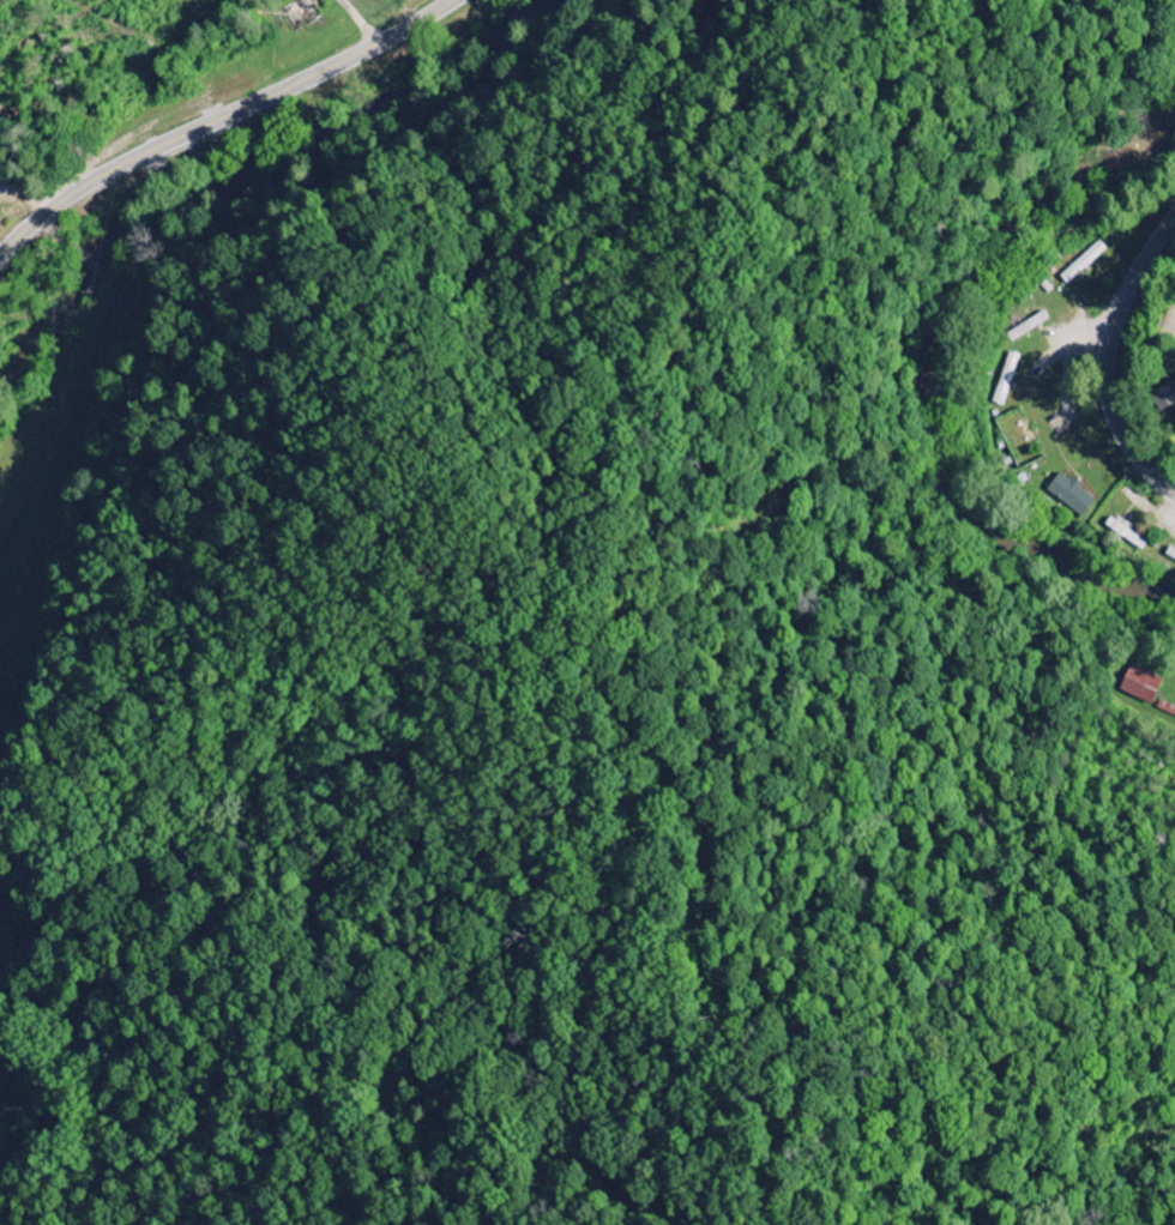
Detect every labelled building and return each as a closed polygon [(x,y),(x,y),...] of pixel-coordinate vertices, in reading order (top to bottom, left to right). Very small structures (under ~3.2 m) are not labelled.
[(1174,404),(1174,380),(1148,394),(1158,413),(1174,404)] [(1046,491),(1082,518),(1097,498),(1071,479),(1070,480),(1060,473),(1046,491)] [(1134,527),(1116,514),(1107,526),(1142,551),(1147,543),(1131,531),(1134,527)] [(1119,690),(1151,704),(1162,680),(1131,665),(1119,690)]
